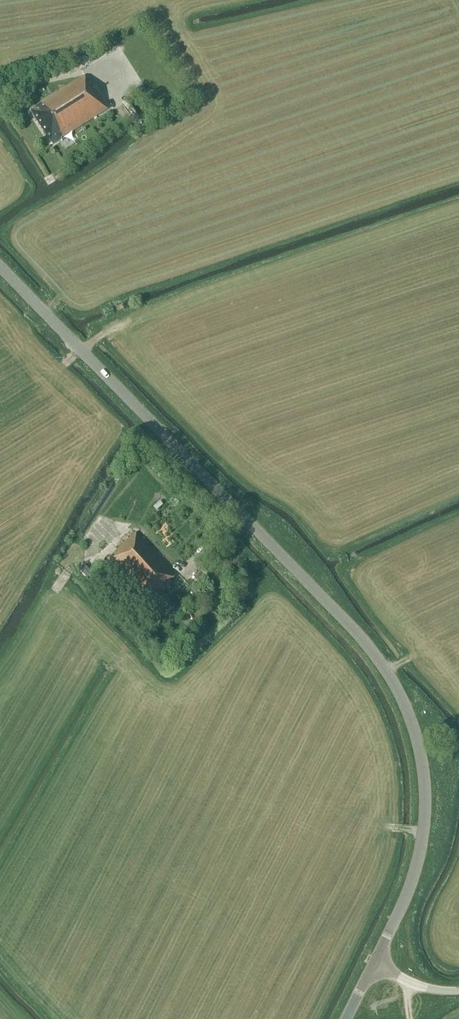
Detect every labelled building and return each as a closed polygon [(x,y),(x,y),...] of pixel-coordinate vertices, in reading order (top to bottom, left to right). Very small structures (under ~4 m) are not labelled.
[(88,86),(83,77),(30,111),(52,145),(108,109),(92,84),(90,85),(88,86)] [(169,583),(176,576),(136,533),(107,559),(145,599),(147,597),(166,617),(176,608),(161,593),(171,584),(169,583)] [(208,578),(213,573),(206,565),(201,570),(208,578)] [(98,581),(84,566),(79,570),(93,585),(98,581)] [(217,575),(212,579),(225,594),(229,590),(217,575)]
